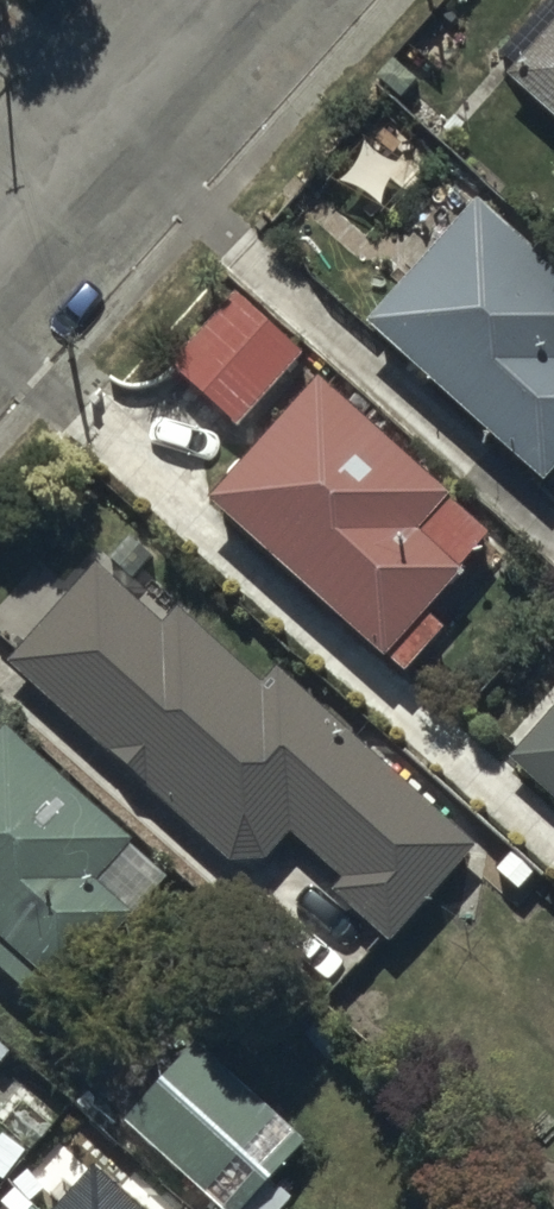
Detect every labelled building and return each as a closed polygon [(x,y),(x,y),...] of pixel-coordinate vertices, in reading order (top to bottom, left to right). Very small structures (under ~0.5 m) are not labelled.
[(512,71),(553,109),(553,22),(512,71)] [(480,211),(374,330),(548,485),(553,478),(553,277),(480,211)] [(172,379),(237,437),(299,369),(233,311),(172,379)] [(320,398),(212,519),(402,689),(448,638),(427,620),(490,550),(320,398)] [(6,671),(12,676),(232,879),(259,876),(288,845),(341,894),(333,903),(387,954),(476,859),(283,678),(265,697),(182,620),(162,641),(94,577),(6,671)] [(515,773),(553,809),(553,730),(515,773)] [(0,761),(0,988),(43,1027),(167,891),(11,749),(0,761)] [(124,1121),(222,1208),(234,1208),(302,1134),(197,1040),(124,1121)] [(92,1168),(55,1208),(138,1208),(92,1168)]
